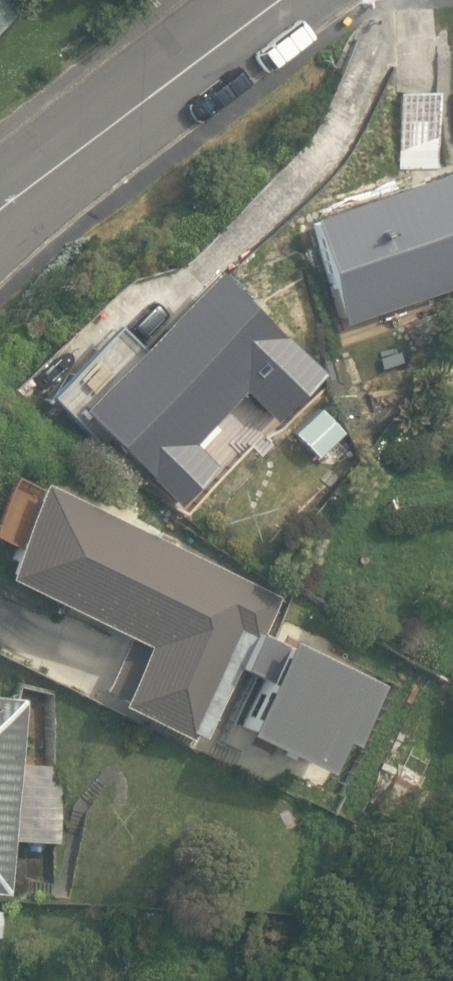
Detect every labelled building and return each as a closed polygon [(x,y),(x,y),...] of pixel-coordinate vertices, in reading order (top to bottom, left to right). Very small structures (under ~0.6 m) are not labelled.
[(395,92),(397,167),(440,166),(438,91),(395,92)] [(342,321),(452,283),(452,165),(452,164),(306,213),(342,321)] [(75,408),(154,481),(287,339),(209,266),(75,408)] [(291,428),(318,454),(341,430),(314,404),(291,428)] [(112,700),(188,738),(240,635),(256,643),(262,631),(279,597),(57,486),(12,574),(142,639),(112,700)] [(262,631),(256,643),(242,671),(259,679),(236,724),(330,771),(348,735),(359,741),(389,681),(295,634),(289,645),(262,631)] [(6,891),(12,834),(60,839),(67,767),(20,762),(26,697),(0,694),(0,890),(6,891)] [(375,808),(407,824),(424,790),(392,774),(375,808)]
